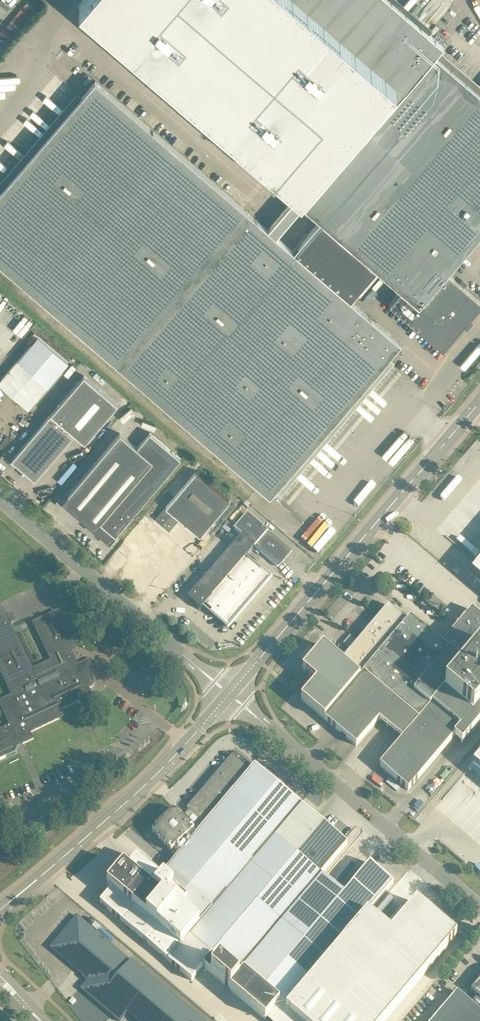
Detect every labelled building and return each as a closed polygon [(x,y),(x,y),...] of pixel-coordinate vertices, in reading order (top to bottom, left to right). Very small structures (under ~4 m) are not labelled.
[(376,268),(387,277),(401,290),(389,303),(435,342),(442,349),(479,305),(479,300),(447,272),(479,234),(479,93),(435,54),(443,45),(391,0),(82,0),(80,3),(300,192),(269,229),(96,80),(0,191),(0,263),(270,494),(401,342),(350,298),(376,268)] [(48,386),(68,362),(38,335),(17,360),(0,380),(0,384),(29,408),(48,386)] [(35,479),(74,433),(75,432),(85,441),(118,403),(84,375),(51,413),(12,459),(35,479)] [(123,420),(134,410),(129,406),(118,416),(123,420)] [(149,432),(137,447),(120,432),(62,501),(96,530),(95,530),(99,533),(100,532),(110,541),(155,488),(157,491),(164,483),(161,481),(180,459),(149,432)] [(405,435),(390,457),(397,462),(413,440),(405,435)] [(468,445),(455,466),(461,470),(474,448),(468,445)] [(67,469),(51,487),(55,490),(70,472),(67,469)] [(162,510),(156,518),(162,524),(169,529),(179,517),(200,534),(206,527),(228,501),(229,500),(196,471),(194,473),(194,472),(162,510)] [(369,481),(351,502),(358,508),(375,486),(369,481)] [(234,530),(242,536),(255,547),(277,567),(290,551),(247,514),(234,530)] [(311,548),(317,553),(334,533),(323,524),(312,536),(318,541),(311,548)] [(228,627),(270,578),(246,557),(255,547),(242,536),(199,586),(198,586),(188,599),(201,610),(205,605),(212,611),(211,613),(228,627)] [(471,574),(479,582),(479,564),(479,565),(471,574)] [(407,622),(389,606),(357,643),(355,641),(349,648),(351,650),(341,661),(323,646),(303,670),(316,681),(301,699),(325,719),(356,746),(379,719),(403,739),(380,766),(408,791),(454,736),(462,743),(479,722),(479,617),(472,610),(442,645),(410,618),(407,622)] [(38,631),(51,661),(34,669),(15,631),(15,632),(3,608),(0,610),(0,672),(11,696),(0,701),(0,705),(10,726),(0,730),(0,760),(16,752),(18,747),(17,746),(34,739),(31,732),(63,717),(60,710),(92,695),(89,688),(93,686),(95,683),(90,674),(87,673),(84,674),(82,668),(79,668),(73,653),(72,648),(71,645),(72,644),(57,611),(33,622),(38,631)] [(287,688),(293,693),(302,683),(296,677),(287,688)] [(101,903),(122,922),(130,928),(168,961),(190,980),(192,981),(203,967),(225,985),(265,1020),(279,1003),(286,1009),(300,1020),(385,1020),(456,936),(416,903),(390,933),(367,914),(393,883),(370,863),(344,894),(321,874),(347,844),(324,824),(301,805),(254,765),(249,771),(232,756),(187,808),(189,810),(183,817),(175,809),(152,831),(172,851),(174,849),(179,855),(159,878),(137,859),(128,869),(123,865),(103,889),(109,894),(101,903)] [(82,989),(119,1020),(121,1020),(128,1013),(137,1020),(200,1020),(77,916),(50,948),(88,980),(81,989),(82,989)] [(432,1020),(479,1020),(479,980),(471,990),(477,996),(471,1003),(457,992),(432,1020)]
